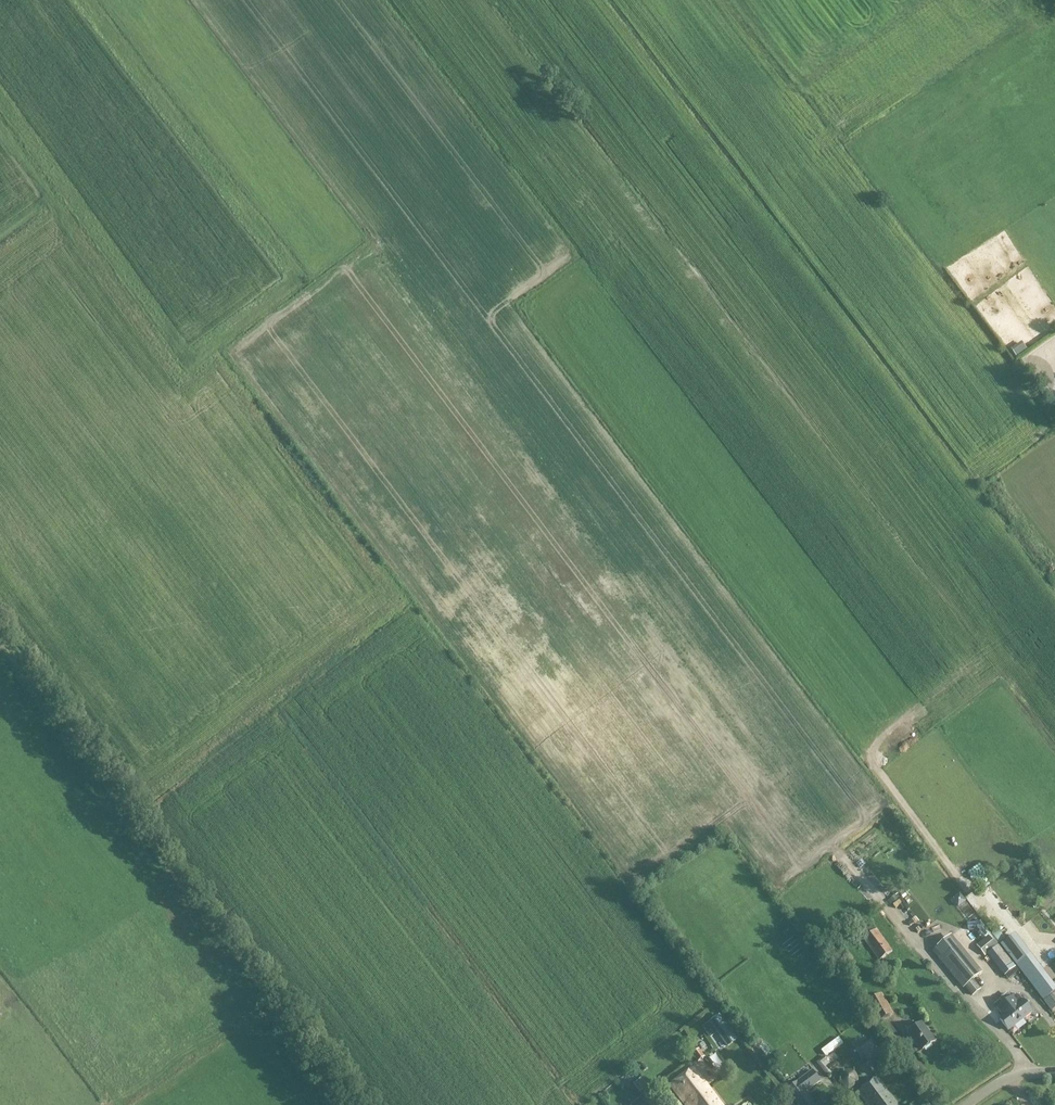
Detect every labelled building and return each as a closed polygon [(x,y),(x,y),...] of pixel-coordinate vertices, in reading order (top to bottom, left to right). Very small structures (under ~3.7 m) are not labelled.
[(969,924),(969,932),(978,933),(978,924),(969,924)] [(893,951),(877,930),(864,939),(879,961),(893,951)] [(1001,945),(1017,966),(1031,955),(1015,934),(1001,945)] [(1005,976),(1016,968),(999,945),(997,946),(989,935),(976,945),(985,957),(989,954),(1005,976)] [(964,989),(981,974),(964,955),(970,949),(962,939),(954,946),(954,947),(941,958),(948,966),(946,968),(964,989)] [(1053,983),(1039,994),(1043,1001),(1054,992),(1054,986),(1053,983)] [(894,1014),(882,993),(867,1002),(878,1022),(894,1014)] [(1017,1010),(1024,1019),(1032,1012),(1024,1001),(1023,1001),(1017,994),(1012,998),(1010,999),(1007,994),(1000,1000),(1003,1004),(1001,1006),(1005,1010),(1007,1008),(1011,1014),(1017,1010)] [(1005,1010),(1001,1006),(998,1009),(1004,1016),(1000,1020),(1008,1031),(1024,1019),(1017,1010),(1011,1014),(1007,1008),(1005,1010)] [(720,1016),(704,1027),(711,1037),(718,1032),(728,1047),(737,1041),(720,1016)] [(905,1028),(908,1033),(921,1052),(935,1042),(922,1023),(916,1027),(913,1023),(905,1028)] [(857,1053),(869,1068),(887,1054),(872,1037),(854,1052),(856,1054),(857,1053)] [(705,1057),(699,1049),(692,1054),(698,1062),(705,1057)] [(694,1068),(670,1085),(686,1104),(722,1104),(694,1068)] [(798,1104),(816,1104),(807,1092),(821,1082),(813,1071),(787,1090),(798,1104)] [(877,1078),(859,1092),(869,1104),(898,1104),(877,1078)] [(647,1104),(650,1102),(645,1095),(632,1104),(647,1104)]
